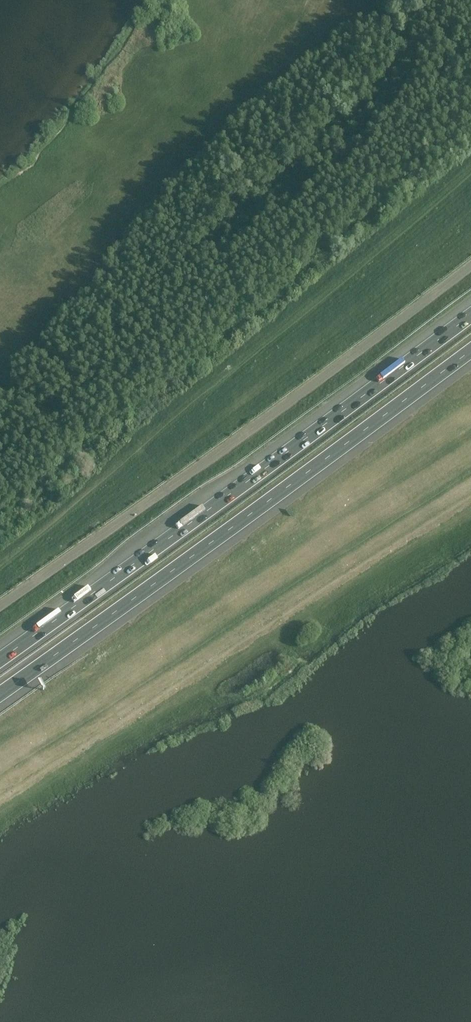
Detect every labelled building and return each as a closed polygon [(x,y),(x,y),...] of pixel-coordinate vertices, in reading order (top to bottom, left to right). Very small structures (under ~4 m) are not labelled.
[(383,435),(365,449),(368,453),(387,439),(383,435)] [(282,469),(295,461),(291,455),(268,470),(272,475),(281,468),(282,469)] [(207,569),(229,553),(226,548),(204,565),(207,569)] [(100,597),(109,593),(105,586),(97,591),(100,597)]
